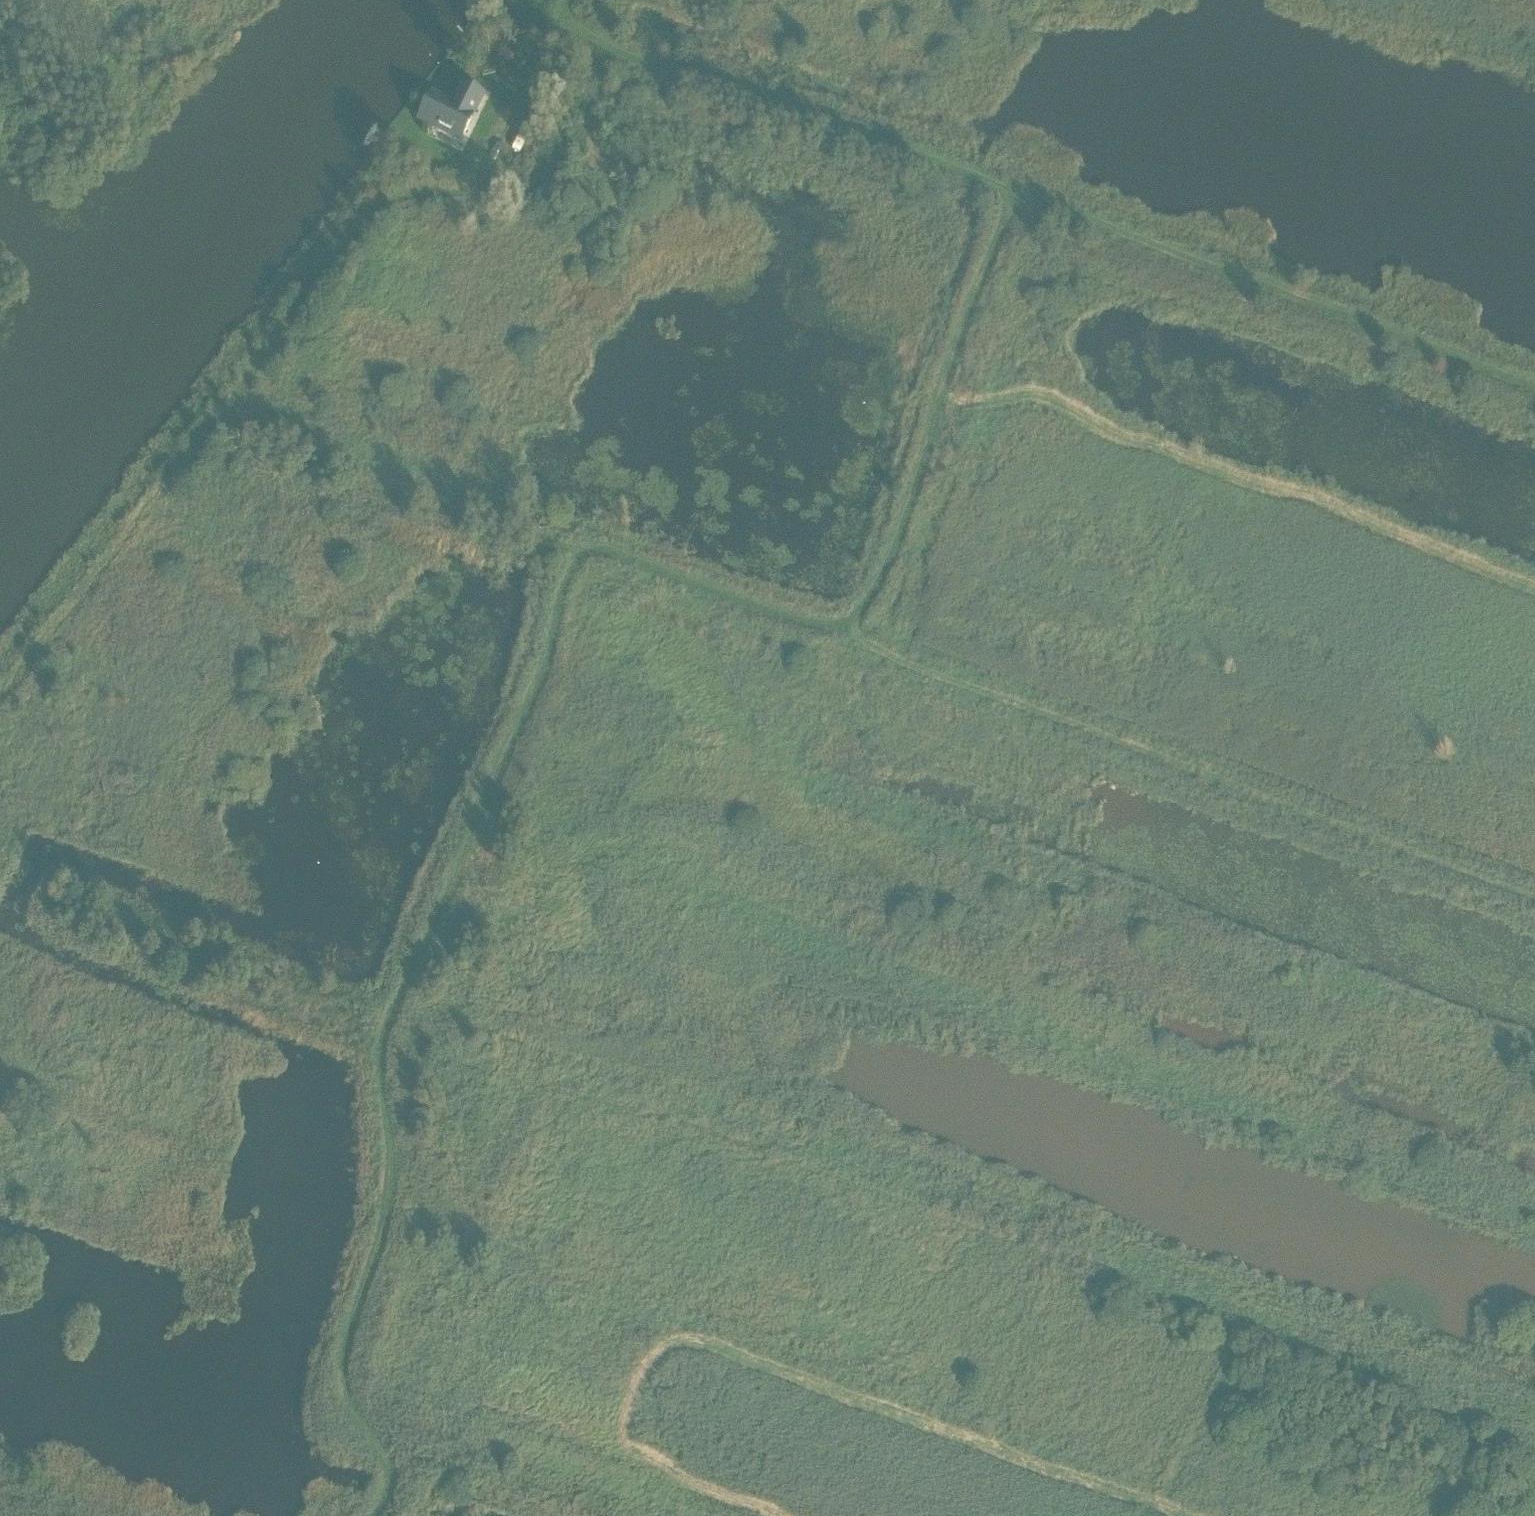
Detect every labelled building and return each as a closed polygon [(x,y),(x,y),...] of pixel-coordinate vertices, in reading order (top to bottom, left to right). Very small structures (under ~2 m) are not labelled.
[(429,103),(419,128),(435,134),(437,129),(450,134),(448,139),(464,145),(482,99),(460,90),(451,112),(429,103)]
